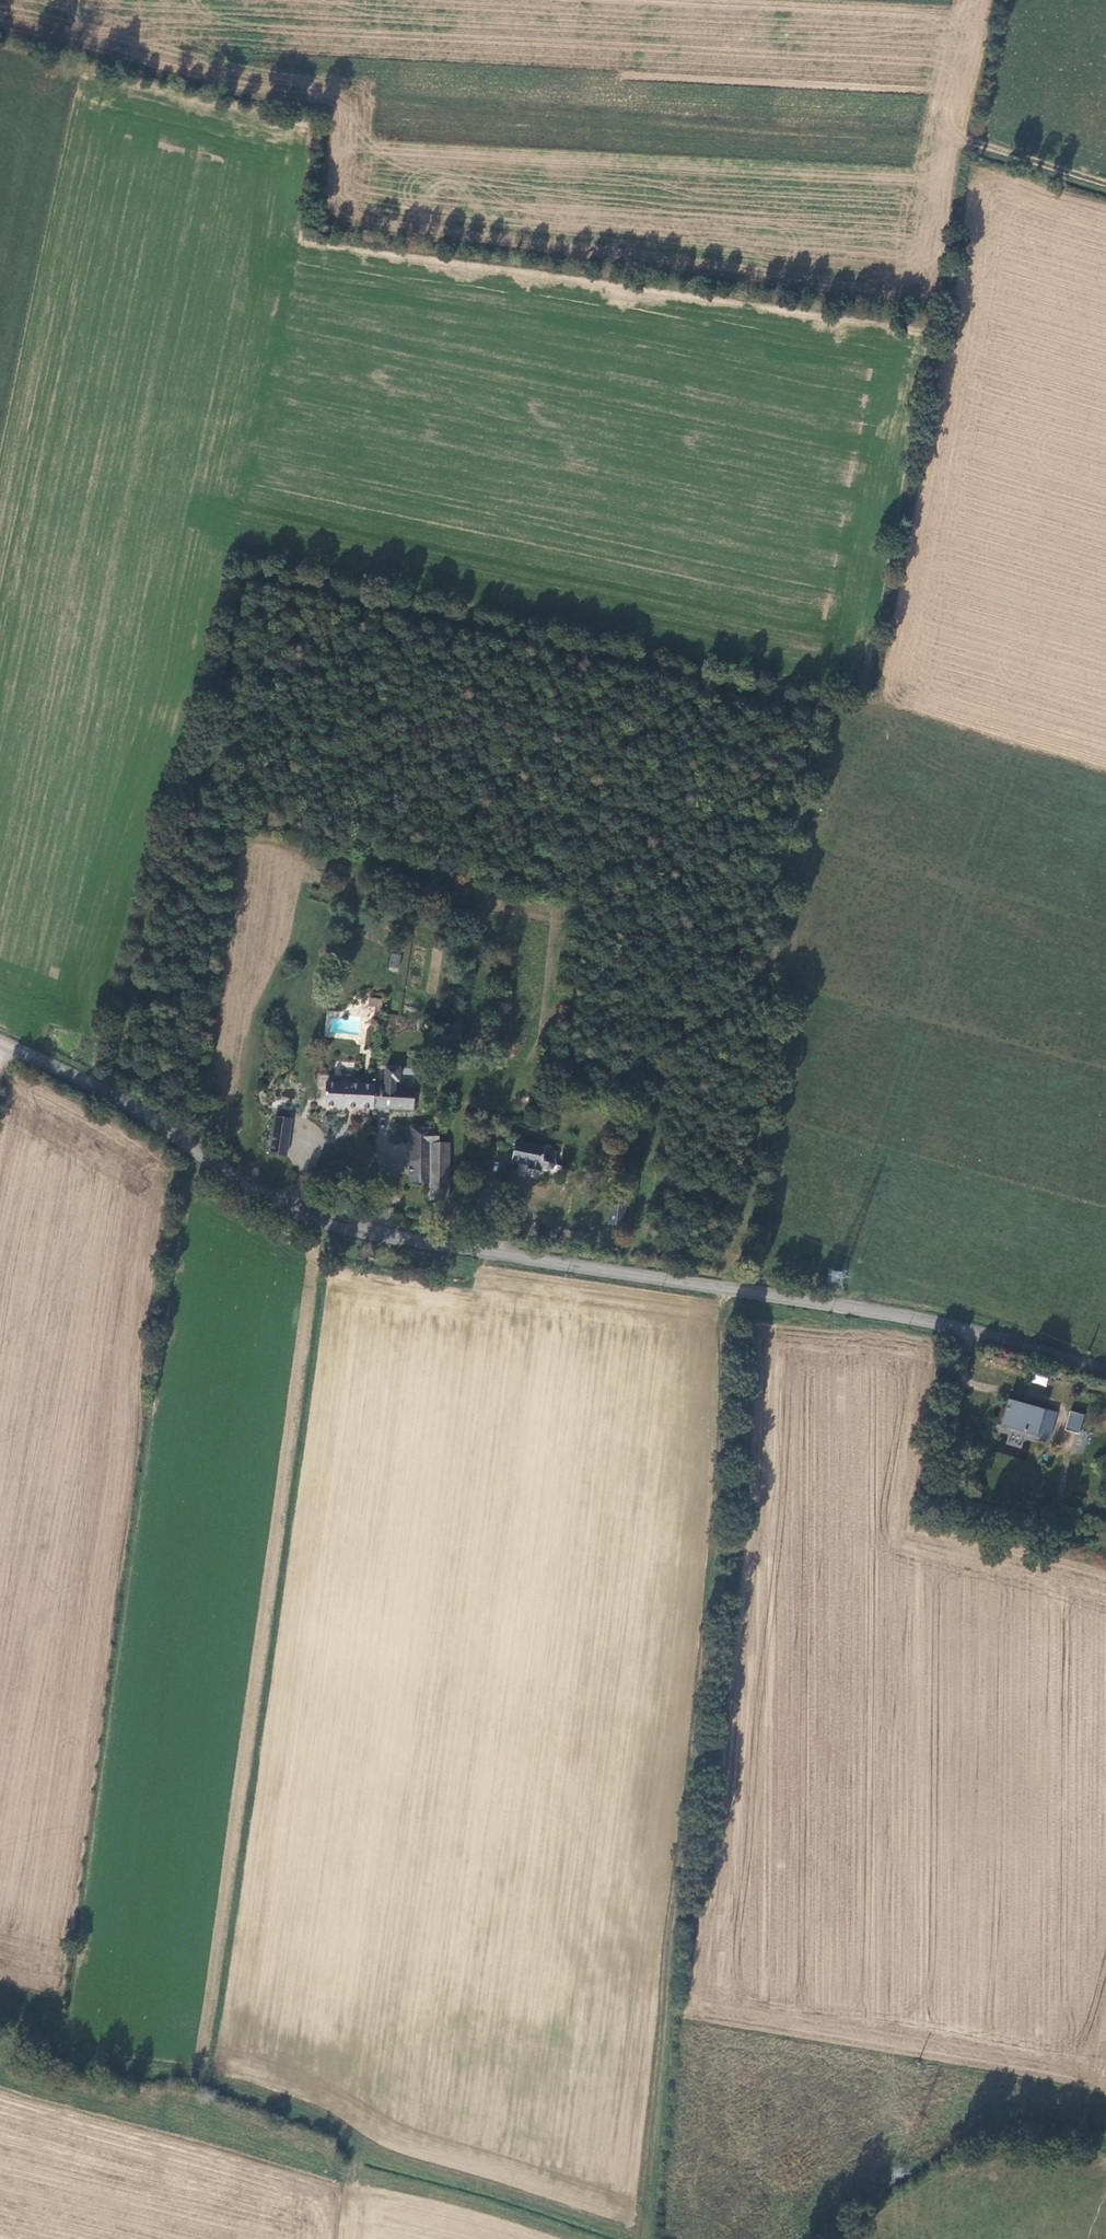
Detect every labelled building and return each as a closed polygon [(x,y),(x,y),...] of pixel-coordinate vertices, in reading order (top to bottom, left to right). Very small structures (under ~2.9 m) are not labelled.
[(398,969),(400,954),(390,953),(388,967),(398,969)] [(368,997),(368,1007),(381,1008),(381,998),(368,997)] [(387,1075),(385,1095),(396,1095),(396,1089),(400,1090),(401,1076),(387,1075)] [(327,1112),(373,1116),(375,1094),(374,1093),(328,1090),(327,1112)] [(413,1118),(415,1097),(396,1095),(385,1095),(375,1094),(373,1116),(413,1118)] [(295,1126),(278,1125),(277,1141),(293,1143),(295,1126)] [(435,1207),(453,1207),(450,1151),(441,1150),(441,1137),(412,1136),(415,1190),(433,1189),(435,1207)] [(449,1138),(441,1137),(441,1150),(450,1151),(449,1138)] [(542,1177),(545,1156),(546,1154),(515,1148),(513,1159),(512,1169),(529,1172),(529,1177),(541,1179),(542,1177)] [(555,1171),(555,1165),(556,1161),(551,1158),(545,1156),(542,1177),(546,1179),(552,1177),(555,1171)] [(627,1235),(629,1210),(616,1208),(614,1234),(627,1235)] [(1046,1386),(1048,1377),(1035,1375),(1033,1383),(1046,1386)] [(1045,1417),(1009,1407),(1003,1430),(1039,1441),(1045,1417)] [(1070,1410),(1064,1429),(1078,1434),(1084,1415),(1070,1410)]
